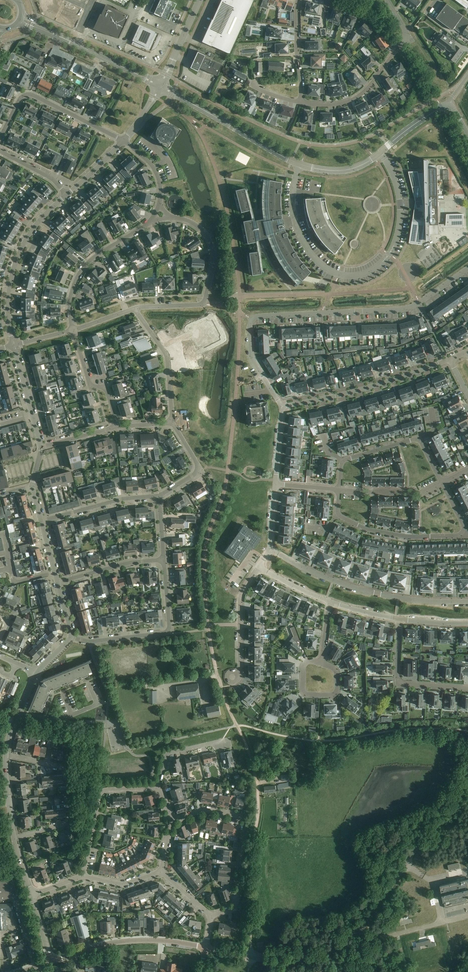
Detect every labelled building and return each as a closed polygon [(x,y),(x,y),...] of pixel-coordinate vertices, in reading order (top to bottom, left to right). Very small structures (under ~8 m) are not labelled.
[(154,14),(166,20),(166,19),(174,3),(168,0),(160,0),(154,14)] [(212,20),(202,42),(211,46),(212,46),(230,54),(254,0),(221,0),(212,20)] [(411,8),(415,11),(421,3),(417,0),(407,0),(404,3),(409,6),(409,5),(412,8),(411,8)] [(467,9),(467,8),(467,0),(455,0),(467,9)] [(287,2),(284,9),(290,12),(291,10),(293,4),(287,2)] [(307,3),(305,11),(306,11),(306,13),(314,15),(312,26),(318,27),(320,16),(317,15),(317,14),(317,13),(319,6),(314,5),(315,4),(311,3),(311,4),(307,3)] [(436,18),(453,30),(454,29),(461,34),(462,33),(462,34),(467,38),(467,20),(447,4),(436,18)] [(109,36),(110,33),(110,34),(110,35),(118,39),(129,15),(106,5),(101,15),(102,15),(101,17),(100,17),(95,28),(105,32),(105,31),(107,32),(106,34),(106,35),(106,34),(109,35),(108,36),(109,36)] [(326,20),(333,23),(333,20),(337,22),(341,12),(333,10),(331,14),(327,13),(326,18),(326,20)] [(348,18),(345,16),(341,25),(345,26),(344,27),(346,27),(345,28),(349,30),(349,29),(351,29),(353,26),(355,22),(354,22),(356,18),(355,18),(356,17),(352,16),(352,17),(351,17),(349,16),(348,18)] [(359,29),(367,37),(373,31),(370,28),(368,26),(365,23),(359,29)] [(131,44),(142,49),(141,49),(141,48),(146,50),(149,51),(151,51),(154,50),(156,48),(158,46),(162,36),(159,35),(159,34),(158,34),(140,26),(132,44),(131,44)] [(270,32),(269,37),(281,38),(282,33),(280,33),(281,30),(277,29),(277,28),(274,28),(274,29),(268,28),(268,32),(270,32)] [(353,42),(358,35),(354,32),(349,39),(353,42)] [(444,35),(436,45),(444,51),(446,48),(451,52),(448,57),(449,57),(448,58),(451,60),(451,59),(456,63),(464,51),(456,46),(454,45),(455,43),(444,35)] [(375,41),(382,50),(389,46),(382,36),(375,41)] [(307,50),(307,51),(311,51),(311,50),(318,50),(318,45),(320,45),(320,39),(313,39),(313,42),(306,42),(306,43),(305,43),(305,46),(306,46),(306,50),(307,50)] [(276,42),(267,43),(267,47),(272,47),(275,47),(276,54),(288,53),(288,52),(289,52),(289,48),(288,44),(287,45),(287,44),(276,45),(276,42)] [(31,46),(27,54),(38,59),(36,62),(41,65),(43,59),(39,57),(42,52),(38,50),(38,49),(35,48),(31,46)] [(205,54),(198,51),(191,67),(193,68),(198,71),(199,68),(205,71),(211,73),(211,74),(217,76),(222,65),(216,63),(216,62),(210,60),(204,57),(205,54)] [(363,68),(366,70),(367,70),(375,63),(373,60),(375,58),(371,53),(367,57),(368,59),(362,64),(364,67),(363,68)] [(311,58),(311,59),(310,59),(310,62),(311,62),(311,67),(321,67),(321,60),(322,60),(325,60),(325,57),(325,55),(314,55),(314,58),(311,58)] [(51,57),(47,64),(56,68),(58,64),(68,69),(71,62),(68,60),(65,58),(65,59),(61,57),(59,61),(51,57)] [(269,70),(278,71),(283,71),(284,64),(279,63),(269,62),(269,70)] [(236,80),(243,84),(247,77),(243,75),(243,74),(240,72),(240,73),(237,71),(239,67),(232,63),(230,67),(234,69),(233,72),(235,73),(232,78),(233,78),(232,81),(235,83),(236,80)] [(395,67),(392,69),(398,79),(407,73),(400,63),(397,65),(394,66),(395,67)] [(77,73),(89,79),(93,71),(81,65),(77,73)] [(17,77),(15,82),(24,86),(30,74),(21,69),(19,73),(17,72),(15,76),(17,77)] [(353,84),(355,87),(361,82),(358,79),(361,76),(355,69),(352,72),(353,73),(348,78),(351,81),(349,83),(351,85),(353,84)] [(102,94),(106,92),(106,91),(106,90),(111,92),(116,82),(112,80),(111,81),(110,80),(102,76),(98,84),(94,82),(95,81),(95,80),(91,88),(96,90),(101,92),(102,94)] [(384,80),(382,81),(388,90),(392,87),(394,89),(398,86),(393,78),(390,80),(388,77),(386,78),(383,80),(384,80)] [(41,80),(37,87),(48,93),(52,85),(41,80)] [(308,95),(318,96),(319,92),(324,93),(324,95),(324,84),(324,86),(317,85),(317,88),(309,87),(308,95)] [(348,90),(345,84),(340,85),(340,87),(329,89),(330,97),(342,94),(341,92),(348,90)] [(4,87),(0,93),(3,95),(3,96),(4,96),(3,97),(6,99),(7,97),(10,99),(15,88),(8,85),(6,89),(4,87)] [(53,95),(61,99),(62,96),(64,96),(64,97),(66,98),(66,96),(70,98),(74,90),(70,89),(69,90),(62,87),(60,91),(57,89),(53,95)] [(248,92),(243,101),(251,105),(250,108),(247,113),(251,114),(253,110),(258,102),(254,100),(256,97),(253,96),(253,95),(252,94),(253,93),(250,92),(249,92),(248,92)] [(375,106),(376,107),(376,106),(382,103),(383,106),(389,102),(385,95),(382,96),(381,94),(380,94),(381,94),(372,99),(371,99),(372,100),(375,106)] [(86,105),(88,101),(83,98),(81,101),(74,97),(70,104),(80,109),(83,104),(86,105)] [(270,112),(274,114),(277,109),(277,108),(273,106),(274,103),(263,99),(260,106),(264,108),(263,109),(266,111),(267,109),(271,110),(270,112)] [(355,107),(359,114),(365,111),(367,113),(373,110),(371,105),(368,106),(366,102),(362,104),(361,104),(360,105),(360,104),(359,105),(355,107)] [(26,104),(23,111),(32,116),(30,118),(36,121),(39,115),(36,113),(38,110),(33,107),(33,106),(28,104),(27,105),(26,104)] [(93,112),(92,114),(94,115),(93,116),(97,118),(97,117),(99,118),(103,109),(96,105),(96,106),(92,104),(89,110),(93,112)] [(277,109),(274,114),(273,116),(277,117),(278,117),(279,114),(280,114),(291,117),(293,109),(293,108),(293,109),(289,107),(286,107),(282,106),(281,106),(280,110),(277,109)] [(339,113),(338,113),(338,114),(340,121),(340,122),(341,122),(348,120),(349,123),(357,121),(354,114),(351,115),(350,111),(350,110),(349,110),(339,113)] [(303,123),(310,124),(311,121),(312,121),(312,119),(311,119),(312,113),(310,113),(310,112),(305,111),(304,118),(301,117),(301,118),(300,122),(303,123)] [(44,112),(40,120),(47,123),(46,126),(52,130),(56,122),(55,122),(55,123),(52,122),(55,117),(52,115),(49,114),(44,112)] [(328,122),(328,125),(336,125),(335,117),(332,117),(332,114),(332,113),(331,113),(324,113),(322,113),(321,113),(321,114),(321,121),(321,122),(322,122),(322,123),(325,123),(325,122),(328,122)] [(273,116),(269,123),(272,124),(275,126),(277,117),(273,116)] [(153,133),(150,137),(157,141),(162,144),(169,149),(181,130),(162,118),(153,133)] [(69,130),(71,125),(61,120),(57,127),(61,129),(60,132),(66,134),(66,135),(70,137),(73,132),(69,130)] [(87,142),(90,135),(81,130),(79,135),(76,133),(73,138),(79,142),(81,139),(87,142)] [(11,134),(7,142),(10,144),(9,145),(14,147),(14,146),(17,148),(19,144),(23,146),(26,139),(22,137),(21,139),(18,138),(19,136),(15,134),(14,136),(11,134)] [(35,156),(39,149),(39,148),(28,143),(24,150),(24,151),(35,156)] [(46,151),(44,155),(43,157),(48,160),(47,162),(50,164),(54,166),(54,164),(56,161),(59,163),(62,156),(59,155),(58,157),(55,156),(56,153),(52,151),(51,153),(46,151)] [(70,155),(66,153),(61,161),(66,164),(62,170),(70,174),(76,163),(68,159),(70,155)] [(121,163),(121,164),(124,168),(120,172),(128,181),(132,177),(127,171),(128,171),(132,167),(133,168),(134,168),(136,167),(136,165),(135,164),(136,164),(130,156),(129,156),(127,159),(126,158),(123,161),(124,161),(121,164),(121,163)] [(418,172),(409,172),(415,202),(409,243),(422,245),(423,241),(427,240),(430,240),(430,234),(439,234),(439,227),(464,229),(464,227),(464,214),(447,214),(446,224),(439,224),(438,208),(438,207),(439,207),(439,202),(438,202),(437,168),(436,168),(436,165),(428,166),(428,161),(425,161),(425,166),(425,173),(418,173),(418,172)] [(0,167),(0,176),(5,179),(9,171),(0,167)] [(113,171),(108,175),(115,183),(118,180),(120,183),(125,179),(119,172),(116,175),(113,171)] [(139,171),(133,176),(136,183),(141,181),(143,186),(147,185),(149,184),(150,183),(148,179),(149,179),(148,176),(147,177),(145,173),(141,175),(139,171)] [(115,183),(108,175),(108,176),(107,175),(105,177),(106,177),(103,180),(107,183),(104,186),(110,192),(115,188),(112,185),(115,183)] [(241,224),(242,230),(242,233),(243,236),(244,237),(245,241),(244,238),(246,238),(247,244),(248,244),(248,243),(256,242),(256,241),(261,239),(262,239),(262,240),(263,241),(264,241),(265,241),(266,241),(266,240),(267,240),(267,239),(267,238),(266,238),(267,237),(266,235),(268,235),(270,240),(271,242),(274,250),(278,257),(282,265),(287,271),(293,278),(296,282),(297,281),(300,283),(302,281),(301,280),(302,281),(311,271),(306,266),(301,261),(297,255),(293,249),(290,243),(287,236),(284,229),(283,227),(284,227),(283,224),(282,224),(282,221),(281,218),(282,218),(281,211),(280,204),(280,197),(281,190),(282,182),(266,180),(266,183),(265,183),(265,182),(264,182),(264,186),(264,188),(263,195),(263,196),(263,204),(264,213),(265,221),(263,221),(263,219),(259,219),(257,220),(252,221),(252,220),(243,221),(244,227),(242,227),(241,224)] [(38,184),(34,188),(41,194),(43,192),(47,196),(49,194),(50,195),(52,192),(51,192),(52,191),(44,184),(42,187),(38,184)] [(92,189),(92,190),(98,197),(101,195),(104,198),(108,194),(102,187),(100,189),(96,186),(94,188),(94,187),(92,189)] [(33,195),(31,197),(38,204),(42,200),(39,197),(41,194),(34,188),(30,193),(33,195)] [(234,194),(234,198),(235,200),(236,203),(236,205),(238,210),(237,207),(239,207),(240,209),(241,212),(242,212),(250,210),(245,191),(244,188),(236,190),(235,190),(236,194),(237,196),(234,197),(234,194)] [(98,197),(92,190),(87,194),(90,198),(88,200),(94,207),(98,203),(95,200),(98,197)] [(140,200),(139,203),(140,203),(140,204),(144,205),(144,204),(149,205),(151,195),(142,193),(141,194),(138,193),(137,199),(140,200)] [(24,196),(22,197),(34,208),(38,204),(31,197),(29,199),(24,196)] [(23,206),(31,213),(34,208),(22,197),(21,199),(25,203),(23,206)] [(330,251),(334,254),(346,238),(344,236),(342,235),(340,233),(338,230),(336,228),(334,225),(333,223),(331,220),(330,217),(328,215),(327,212),(327,209),(326,206),(325,203),(325,201),(325,198),(322,198),(307,199),(303,199),(303,204),(305,204),(305,208),(306,211),(306,215),(307,218),(308,223),(310,228),(312,227),(314,230),(316,235),(318,237),(320,239),(321,242),(324,244),(328,248),(330,251)] [(76,204),(75,204),(82,212),(85,209),(87,212),(92,208),(86,202),(83,204),(80,200),(78,202),(77,202),(75,203),(76,204)] [(82,212),(75,204),(70,209),(74,212),(71,215),(77,221),(82,217),(79,214),(82,212)] [(130,217),(134,222),(135,221),(137,220),(138,220),(137,219),(140,217),(136,212),(141,209),(134,205),(132,207),(133,209),(127,213),(129,215),(128,215),(130,217)] [(18,206),(13,212),(20,217),(23,214),(27,217),(31,213),(23,206),(21,208),(18,206)] [(12,220),(11,223),(19,228),(22,223),(18,221),(20,217),(13,212),(9,218),(12,220)] [(113,221),(109,223),(110,225),(109,225),(111,228),(112,228),(115,233),(120,230),(122,229),(122,228),(120,225),(123,223),(120,217),(119,217),(117,214),(114,216),(112,217),(112,219),(113,221)] [(63,215),(58,219),(65,226),(68,224),(71,227),(75,223),(69,216),(66,218),(63,215)] [(65,226),(58,219),(55,221),(56,222),(54,224),(57,227),(54,231),(60,236),(65,232),(62,229),(65,226)] [(4,222),(2,224),(16,233),(19,228),(11,223),(9,225),(4,222)] [(99,241),(100,242),(104,240),(103,239),(107,237),(104,233),(107,231),(101,222),(98,224),(97,228),(98,229),(97,229),(95,231),(94,231),(96,235),(99,239),(98,239),(99,241)] [(4,233),(5,233),(13,238),(16,233),(2,224),(1,226),(6,230),(4,233)] [(167,236),(168,241),(175,239),(174,235),(178,234),(177,228),(172,229),(172,227),(165,229),(166,233),(165,233),(166,237),(167,236)] [(84,253),(87,251),(88,251),(90,249),(93,246),(90,242),(93,240),(87,231),(81,235),(85,240),(78,245),(84,253)] [(46,233),(42,238),(50,244),(53,241),(56,243),(60,238),(53,232),(50,236),(46,233)] [(5,233),(3,235),(0,234),(0,241),(4,243),(6,240),(10,243),(13,238),(5,233)] [(143,237),(149,248),(156,243),(155,242),(160,239),(157,233),(154,235),(154,236),(152,237),(150,233),(143,237)] [(189,246),(192,250),(193,250),(194,250),(196,248),(196,247),(201,244),(196,237),(193,240),(192,239),(191,240),(190,238),(191,237),(183,243),(186,248),(189,246)] [(429,249),(438,263),(455,251),(446,237),(429,249)] [(462,247),(467,243),(467,239),(467,237),(458,242),(462,247)] [(42,246),(40,251),(48,255),(51,249),(48,247),(50,244),(42,238),(41,238),(39,241),(40,241),(38,244),(42,246)] [(127,253),(130,259),(132,262),(146,254),(142,248),(143,247),(142,245),(141,245),(138,240),(131,245),(133,249),(127,253)] [(64,259),(73,266),(75,264),(75,265),(77,262),(78,260),(72,255),(75,252),(69,247),(66,251),(69,253),(64,259)] [(33,253),(30,259),(40,263),(41,259),(45,261),(48,255),(40,251),(38,255),(33,253)] [(192,267),(204,268),(204,260),(200,259),(199,257),(200,257),(198,251),(190,254),(192,258),(193,259),(192,259),(192,267)] [(247,256),(247,259),(247,260),(247,261),(248,263),(248,264),(248,265),(248,267),(249,273),(249,272),(249,270),(251,270),(252,272),(252,276),(252,275),(261,274),(261,271),(258,252),(249,253),(249,256),(250,258),(247,259),(247,256)] [(109,263),(115,272),(120,269),(119,266),(123,264),(117,253),(110,257),(112,261),(112,262),(112,263),(110,264),(109,263)] [(33,267),(31,271),(39,274),(42,268),(38,266),(40,263),(30,259),(30,260),(29,262),(28,265),(33,267)] [(55,280),(64,284),(69,274),(63,271),(65,268),(58,265),(56,269),(60,270),(55,280)] [(94,281),(97,284),(103,278),(102,277),(107,273),(103,268),(99,272),(97,272),(95,269),(89,275),(92,278),(91,279),(93,281),(94,281)] [(23,281),(33,283),(34,280),(38,281),(39,274),(31,271),(30,276),(25,275),(24,278),(24,277),(23,281)] [(189,290),(189,291),(198,290),(198,281),(196,281),(196,274),(189,275),(189,281),(183,281),(183,284),(182,284),(182,288),(183,288),(183,290),(189,290)] [(126,276),(120,278),(122,284),(128,282),(126,276)] [(157,286),(157,279),(153,279),(153,283),(142,284),(143,292),(154,292),(154,286),(157,286)] [(164,290),(171,289),(174,289),(174,279),(163,279),(163,281),(162,281),(161,279),(158,279),(158,286),(162,286),(162,284),(163,284),(164,290)] [(27,289),(26,293),(35,294),(36,288),(32,287),(33,283),(23,281),(22,287),(27,289)] [(121,287),(124,296),(136,292),(133,282),(121,287)] [(81,290),(88,293),(91,288),(84,284),(81,290)] [(101,296),(103,303),(111,301),(111,300),(118,298),(113,284),(105,287),(108,294),(101,296)] [(49,298),(61,300),(62,292),(54,291),(54,287),(47,286),(46,291),(50,292),(49,298)] [(466,298),(461,291),(457,294),(462,301),(466,298)] [(21,298),(21,305),(31,305),(31,301),(35,301),(35,294),(26,293),(26,298),(21,298)] [(462,301),(457,294),(452,297),(457,305),(462,301)] [(457,305),(452,297),(447,300),(452,308),(457,305)] [(78,303),(81,311),(94,306),(92,298),(78,303)] [(452,308),(447,300),(443,304),(448,311),(452,308)] [(55,304),(46,304),(46,309),(50,309),(51,316),(52,316),(52,318),(56,317),(56,316),(61,315),(60,308),(55,309),(55,304)] [(443,304),(438,307),(443,314),(448,311),(443,304)] [(26,311),(26,316),(35,315),(35,309),(31,309),(31,305),(21,305),(20,305),(20,308),(21,308),(21,311),(26,311)] [(433,310),(439,318),(443,314),(438,307),(434,310),(433,310)] [(439,318),(433,310),(428,313),(434,322),(439,318)] [(35,315),(26,316),(26,319),(21,320),(22,323),(21,323),(21,326),(22,326),(22,327),(32,326),(31,321),(35,321),(35,315)] [(422,318),(417,319),(419,329),(426,327),(427,328),(430,326),(428,323),(424,324),(422,318)] [(419,329),(417,319),(416,320),(417,320),(411,322),(414,331),(414,330),(419,329)] [(197,339),(195,340),(199,346),(202,345),(204,347),(217,340),(216,338),(219,336),(211,321),(208,322),(206,320),(193,327),(194,330),(191,331),(195,338),(196,337),(197,339)] [(136,330),(133,322),(124,326),(127,333),(122,335),(123,339),(130,336),(129,333),(136,330)] [(414,331),(411,322),(406,323),(409,333),(414,331)] [(466,322),(463,323),(464,324),(459,327),(465,339),(467,337),(467,332),(466,329),(467,328),(467,325),(466,322)] [(409,333),(406,323),(400,325),(402,333),(408,332),(408,333),(409,333)] [(448,334),(443,337),(445,340),(444,340),(446,343),(449,347),(450,348),(452,346),(452,345),(454,344),(451,338),(453,336),(450,330),(447,325),(443,327),(446,332),(447,332),(448,334)] [(356,326),(350,326),(351,337),(356,336),(356,339),(360,339),(360,333),(356,333),(356,326)] [(369,336),(368,326),(362,326),(363,332),(360,333),(360,339),(363,339),(363,336),(369,336)] [(320,327),(314,327),(314,339),(320,339),(320,342),(323,341),(322,332),(320,332),(320,327)] [(325,338),(334,338),(333,327),(327,327),(327,332),(324,332),(325,338)] [(453,329),(450,330),(453,336),(456,335),(460,341),(462,340),(462,341),(465,339),(459,327),(458,327),(460,329),(455,332),(453,329)] [(98,348),(100,347),(106,345),(105,342),(100,343),(98,339),(99,338),(98,335),(97,335),(91,337),(90,336),(87,338),(87,339),(86,339),(88,343),(88,342),(90,347),(96,345),(97,348),(98,348)] [(130,342),(128,341),(120,343),(122,348),(134,344),(141,351),(151,347),(146,340),(145,341),(143,335),(133,339),(130,342)] [(428,342),(424,343),(425,344),(427,350),(430,349),(432,355),(438,352),(437,349),(438,349),(437,345),(436,346),(434,342),(429,344),(428,342)] [(61,360),(68,358),(67,354),(72,353),(69,343),(60,346),(62,352),(58,353),(60,360),(61,360)] [(423,347),(417,349),(421,359),(424,358),(424,357),(426,356),(424,351),(427,350),(425,344),(422,345),(423,347)] [(411,349),(408,350),(410,357),(413,356),(415,360),(417,360),(418,360),(421,359),(417,349),(412,351),(411,349)] [(406,354),(400,355),(403,366),(407,364),(409,363),(407,358),(410,357),(408,350),(405,351),(406,354)] [(94,361),(102,359),(106,358),(105,354),(101,355),(100,353),(101,353),(100,352),(93,354),(92,354),(94,361)] [(38,361),(39,364),(46,363),(45,359),(41,360),(40,353),(36,354),(35,353),(34,353),(33,354),(33,355),(29,356),(31,363),(38,361)] [(146,361),(148,370),(160,366),(157,357),(150,359),(147,353),(140,356),(143,362),(146,361)] [(271,355),(264,360),(267,365),(274,360),(271,355)] [(394,355),(391,356),(393,362),(396,362),(397,367),(400,366),(400,367),(403,366),(400,355),(395,357),(394,355)] [(391,356),(382,359),(386,370),(392,368),(390,363),(393,362),(391,356)] [(64,365),(66,368),(77,365),(76,364),(76,363),(75,363),(74,360),(72,360),(71,360),(70,357),(68,358),(61,360),(62,365),(64,365)] [(94,361),(96,368),(104,365),(102,359),(94,361)] [(377,361),(374,362),(376,368),(379,367),(380,372),(386,370),(382,359),(377,361)] [(277,365),(274,360),(267,365),(270,370),(277,365)] [(370,363),(365,364),(368,377),(372,376),(371,375),(374,374),(373,369),(376,368),(374,362),(370,363)] [(365,364),(356,367),(358,373),(361,372),(362,377),(365,377),(368,377),(365,364)] [(64,372),(66,377),(76,374),(75,374),(74,372),(75,371),(77,371),(76,367),(77,366),(77,365),(66,368),(67,371),(64,372)] [(104,365),(96,368),(98,375),(99,375),(100,375),(100,376),(101,375),(102,374),(101,374),(106,372),(104,365)] [(280,370),(277,365),(270,370),(273,375),(272,375),(281,370),(280,370)] [(353,370),(348,371),(351,381),(354,380),(356,379),(355,374),(358,373),(356,367),(353,368),(353,370)] [(34,372),(35,377),(47,374),(45,369),(42,370),(34,372)] [(351,381),(348,371),(348,369),(338,372),(340,378),(343,377),(345,382),(347,382),(351,381)] [(284,375),(281,370),(272,375),(275,380),(282,376),(284,379),(289,375),(287,372),(284,375)] [(327,372),(328,378),(330,385),(331,386),(334,385),(333,384),(336,384),(334,377),(337,376),(336,370),(332,370),(333,373),(327,374),(327,372)] [(324,376),(319,377),(321,388),(325,387),(324,387),(327,386),(325,379),(328,378),(327,372),(323,373),(324,376)] [(47,374),(35,377),(36,382),(47,379),(48,379),(47,374)] [(70,382),(71,385),(82,382),(82,381),(82,380),(80,380),(79,377),(77,377),(76,377),(75,375),(76,375),(76,374),(66,377),(68,382),(70,382)] [(146,376),(147,376),(148,376),(148,379),(148,380),(148,382),(147,382),(149,382),(150,391),(148,391),(148,392),(156,390),(156,392),(161,391),(160,387),(162,387),(162,386),(160,386),(158,374),(152,375),(152,374),(151,374),(152,375),(146,376)] [(438,375),(443,386),(448,384),(444,374),(442,375),(442,374),(438,375)] [(312,375),(309,376),(310,382),(313,381),(315,389),(318,388),(318,389),(321,388),(319,377),(313,379),(312,375)] [(443,386),(438,375),(435,377),(435,378),(433,379),(436,386),(433,387),(435,393),(438,391),(437,389),(443,386)] [(310,382),(309,376),(306,377),(307,380),(301,382),(304,393),(307,392),(307,391),(309,390),(307,383),(310,382)] [(9,378),(0,380),(0,386),(10,383),(9,378)] [(46,385),(46,387),(57,385),(56,382),(48,384),(47,379),(36,382),(38,387),(46,385)] [(123,379),(121,379),(116,381),(117,384),(112,385),(114,391),(123,388),(121,383),(124,382),(123,379)] [(292,394),(290,386),(293,386),(291,379),(288,380),(289,384),(283,385),(284,387),(283,388),(284,391),(284,390),(285,395),(286,395),(286,396),(289,395),(289,394),(292,394)] [(291,379),(293,386),(296,386),(298,393),(300,392),(300,393),(304,393),(301,382),(295,383),(295,379),(291,380),(291,379)] [(422,381),(421,381),(426,395),(432,393),(432,394),(435,393),(433,387),(430,388),(428,381),(425,381),(425,380),(422,381)] [(426,395),(421,381),(421,382),(418,383),(418,384),(416,385),(419,392),(416,393),(418,399),(421,398),(421,397),(426,395)] [(70,389),(71,394),(81,391),(80,391),(80,389),(80,388),(82,388),(81,384),(82,383),(82,382),(71,385),(72,388),(70,389)] [(58,388),(57,385),(46,387),(47,390),(39,392),(40,397),(49,395),(51,394),(50,390),(58,388)] [(0,389),(0,392),(1,394),(4,394),(12,391),(11,386),(2,388),(0,389)] [(405,387),(409,401),(415,399),(415,400),(418,399),(416,393),(413,394),(411,387),(409,387),(408,386),(405,387)] [(409,401),(405,387),(404,387),(405,387),(401,389),(402,390),(399,391),(402,398),(399,399),(401,405),(404,404),(404,402),(409,401)] [(124,391),(123,388),(114,391),(115,397),(121,395),(122,398),(128,396),(127,393),(129,392),(128,390),(124,391)] [(2,399),(2,400),(14,396),(12,391),(4,394),(1,394),(2,399)] [(82,397),(83,401),(94,397),(94,396),(92,396),(91,392),(82,395),(82,394),(81,394),(81,392),(81,391),(71,394),(71,395),(74,394),(76,399),(82,397)] [(388,393),(392,406),(398,404),(398,406),(401,405),(399,399),(396,400),(394,392),(392,393),(391,392),(388,393)] [(392,406),(388,393),(384,394),(385,395),(382,396),(385,403),(382,404),(384,410),(387,409),(386,408),(392,406)] [(452,399),(450,397),(445,400),(446,403),(447,402),(450,407),(461,401),(459,396),(452,399)] [(82,405),(84,410),(94,407),(93,407),(92,404),(93,404),(95,403),(94,400),(95,399),(95,398),(94,397),(83,401),(84,404),(82,405)] [(160,406),(160,404),(160,397),(152,398),(153,404),(151,405),(152,413),(162,412),(162,405),(160,406)] [(371,398),(374,411),(380,410),(380,411),(384,410),(382,404),(379,405),(377,398),(375,398),(374,397),(371,398)] [(374,411),(371,398),(370,398),(371,398),(367,399),(367,400),(365,401),(367,408),(364,409),(366,415),(369,414),(369,413),(374,411)] [(118,405),(120,411),(129,408),(128,403),(130,402),(129,399),(123,401),(124,404),(118,405)] [(15,402),(5,404),(5,405),(4,406),(5,410),(1,411),(1,414),(7,412),(7,409),(8,409),(17,407),(17,406),(16,401),(15,401),(15,402)] [(461,401),(450,407),(451,406),(454,412),(448,415),(450,418),(459,413),(457,410),(463,407),(460,401),(461,401)] [(269,423),(269,419),(268,412),(267,402),(263,402),(256,402),(256,403),(246,404),(246,408),(245,408),(246,415),(247,415),(248,425),(252,425),(252,426),(259,425),(259,424),(269,423)] [(357,414),(353,402),(353,403),(350,404),(350,405),(348,405),(350,413),(347,414),(349,420),(352,419),(351,416),(356,414),(357,414)] [(354,402),(353,402),(357,414),(356,414),(357,416),(363,415),(363,416),(366,415),(364,409),(362,410),(360,402),(357,403),(357,402),(354,403),(354,402)] [(54,404),(51,404),(51,405),(43,407),(44,412),(53,410),(53,409),(54,409),(54,412),(62,410),(63,409),(63,406),(56,408),(54,404)] [(88,415),(89,418),(100,414),(99,414),(99,413),(98,413),(97,409),(95,410),(94,410),(93,407),(94,407),(84,410),(85,415),(88,415)] [(336,419),(333,407),(333,408),(330,408),(330,410),(328,410),(329,417),(326,418),(328,424),(331,424),(331,422),(336,421),(336,419)] [(333,407),(336,419),(342,418),(342,421),(345,420),(344,414),(341,415),(339,407),(337,408),(337,407),(333,407)] [(129,408),(120,411),(122,417),(127,415),(128,418),(135,417),(133,413),(131,413),(129,408)] [(62,410),(54,412),(55,414),(45,417),(47,422),(55,420),(58,419),(56,415),(63,413),(62,410)] [(316,411),(318,423),(324,422),(325,425),(328,424),(326,418),(323,419),(322,411),(320,412),(319,410),(316,411)] [(318,423),(316,411),(312,412),(312,413),(310,414),(312,421),(309,422),(310,428),(313,427),(313,426),(319,425),(318,423)] [(459,413),(450,418),(453,416),(455,419),(456,418),(458,423),(467,418),(467,414),(467,412),(460,416),(459,413)] [(100,414),(89,418),(86,418),(89,427),(99,424),(98,421),(100,420),(99,417),(100,416),(100,415),(100,414)] [(297,425),(297,428),(300,428),(300,429),(303,429),(303,425),(301,425),(301,418),(298,418),(298,416),(293,416),(293,418),(290,417),(289,424),(297,425)] [(458,423),(459,423),(462,428),(460,430),(461,433),(467,430),(467,429),(466,427),(467,426),(467,418),(458,423)] [(396,419),(392,420),(396,435),(404,433),(402,425),(397,426),(396,419)] [(396,435),(392,420),(388,421),(390,428),(385,429),(387,437),(396,435)] [(421,420),(415,422),(417,431),(424,429),(421,420)] [(417,431),(415,422),(408,423),(411,432),(417,431)] [(411,432),(408,423),(402,425),(404,433),(404,434),(411,432)] [(379,424),(375,425),(379,439),(387,437),(385,429),(381,431),(379,424)] [(379,439),(375,425),(371,426),(373,433),(369,434),(371,441),(379,439)] [(296,435),(296,438),(299,438),(299,439),(302,439),(302,435),(300,435),(300,429),(300,428),(297,428),(289,427),(288,434),(296,435)] [(363,444),(371,441),(369,434),(365,435),(363,428),(359,429),(363,444)] [(60,429),(58,429),(50,432),(51,437),(62,434),(60,429)] [(150,433),(147,433),(147,448),(153,447),(155,457),(160,456),(158,446),(154,447),(153,434),(150,434),(150,433)] [(167,440),(166,437),(158,433),(157,433),(159,441),(163,443),(168,452),(176,447),(171,438),(167,440)] [(127,448),(127,434),(120,435),(121,446),(118,447),(119,453),(122,452),(121,449),(127,448)] [(133,434),(127,434),(127,448),(134,448),(134,453),(138,453),(137,448),(137,446),(134,446),(133,434)] [(438,434),(428,439),(431,444),(441,439),(438,434)] [(109,437),(101,439),(105,453),(111,451),(112,455),(117,454),(115,441),(110,442),(109,437)] [(295,445),(295,448),(298,449),(301,449),(301,445),(299,445),(299,439),(299,438),(296,438),(288,437),(287,444),(295,445)] [(105,453),(101,439),(94,441),(95,446),(93,447),(96,459),(100,458),(99,454),(105,453)] [(347,451),(345,443),(344,439),(337,441),(341,453),(347,451)] [(357,439),(351,441),(354,449),(360,447),(357,439)] [(443,444),(441,439),(431,444),(433,449),(443,444)] [(354,449),(351,441),(345,443),(347,451),(354,449)] [(25,454),(22,444),(21,442),(16,443),(19,455),(25,454)] [(32,446),(31,442),(27,443),(22,444),(25,454),(30,452),(29,450),(30,449),(30,447),(32,446)] [(19,455),(16,443),(11,444),(14,457),(19,455)] [(14,457),(11,444),(6,446),(9,458),(14,457)] [(66,447),(68,452),(77,450),(76,444),(66,447)] [(446,449),(443,444),(433,449),(436,454),(446,449)] [(0,447),(1,450),(4,460),(9,458),(6,448),(6,446),(5,445),(0,447)] [(294,455),(294,458),(298,459),(300,459),(301,455),(298,455),(298,449),(295,448),(287,447),(287,454),(294,455)] [(448,454),(446,449),(436,454),(438,459),(448,454)] [(66,453),(68,458),(79,455),(77,450),(68,452),(66,453)] [(396,461),(394,455),(393,453),(386,455),(387,457),(387,459),(388,461),(389,463),(395,461),(396,461)] [(395,461),(396,464),(403,462),(400,453),(394,455),(396,461),(395,461)] [(450,459),(448,454),(438,459),(441,464),(450,459)] [(70,464),(71,464),(80,461),(79,455),(68,458),(70,464)] [(164,465),(167,463),(168,464),(172,461),(178,470),(185,466),(184,463),(184,462),(180,456),(176,459),(174,455),(169,458),(168,456),(161,460),(164,465)] [(378,457),(375,458),(377,467),(384,465),(382,456),(378,457)] [(294,465),(293,468),(297,469),(299,469),(300,465),(297,465),(298,459),(294,458),(286,458),(286,464),(294,465)] [(377,467),(375,458),(371,459),(368,460),(369,462),(371,469),(377,467)] [(453,464),(450,459),(441,464),(443,469),(446,467),(447,468),(450,467),(449,465),(453,464)] [(80,461),(71,464),(72,469),(82,467),(80,461)] [(372,473),(371,469),(369,462),(362,464),(365,474),(372,473)] [(406,471),(403,462),(396,464),(399,473),(402,472),(405,472),(406,471)] [(296,475),(297,469),(293,468),(285,468),(285,474),(293,475),(292,478),(298,479),(299,475),(296,475)] [(164,473),(159,475),(161,479),(164,484),(169,481),(167,477),(170,475),(166,469),(163,471),(164,473)] [(70,471),(65,473),(67,482),(73,481),(70,471)] [(67,482),(65,473),(59,474),(63,487),(68,485),(67,482)] [(155,477),(150,479),(152,488),(158,487),(156,480),(159,480),(161,479),(159,475),(158,473),(154,475),(155,477)] [(63,487),(59,474),(54,475),(57,485),(58,488),(63,487)] [(143,476),(140,477),(141,483),(145,483),(146,490),(152,488),(150,479),(146,479),(146,476),(143,476)] [(42,487),(43,491),(46,491),(46,488),(52,487),(49,477),(44,478),(44,481),(43,481),(44,484),(45,484),(46,486),(42,487)] [(111,483),(108,484),(111,493),(117,491),(116,488),(117,487),(116,486),(120,485),(119,477),(110,479),(111,483)] [(137,480),(132,481),(132,491),(138,490),(138,484),(141,483),(140,477),(137,477),(137,480)] [(132,491),(132,481),(126,481),(126,478),(122,478),(123,485),(126,485),(127,491),(132,491)] [(103,481),(97,483),(100,490),(102,490),(103,491),(104,491),(105,494),(111,493),(108,484),(105,485),(104,482),(103,481)] [(88,486),(89,489),(91,498),(97,496),(96,493),(97,492),(97,491),(100,490),(97,483),(88,486)] [(191,489),(195,496),(205,490),(201,483),(198,484),(198,485),(195,486),(191,489)] [(455,491),(457,496),(467,491),(464,486),(461,487),(460,486),(457,488),(457,489),(455,491)] [(91,498),(89,489),(83,491),(82,487),(78,488),(80,496),(83,495),(83,496),(84,497),(85,500),(91,498)] [(467,491),(457,496),(460,500),(467,496),(467,493),(467,491)] [(282,502),(290,503),(293,503),(294,497),(297,497),(297,494),(291,493),(291,496),(283,495),(282,502)] [(172,501),(176,508),(181,505),(183,508),(190,503),(185,494),(181,496),(180,495),(177,497),(177,498),(172,501)] [(460,500),(462,505),(467,502),(467,496),(460,500)] [(28,505),(26,500),(19,502),(19,505),(16,506),(17,508),(28,505)] [(293,503),(290,503),(290,506),(282,505),(281,512),(289,513),(293,513),(293,507),(296,507),(296,503),(293,503)] [(145,506),(141,507),(142,517),(148,517),(148,521),(152,520),(151,514),(148,514),(148,507),(145,508),(145,506)] [(142,521),(142,517),(141,507),(138,507),(138,508),(135,508),(136,515),(133,515),(133,522),(142,521)] [(122,509),(124,519),(125,523),(130,522),(133,522),(133,515),(129,516),(128,509),(125,509),(125,508),(122,509)] [(117,518),(114,519),(116,525),(119,525),(118,521),(124,519),(122,509),(118,510),(118,511),(116,512),(117,518)] [(370,520),(377,522),(378,515),(378,516),(379,511),(372,510),(370,520)] [(107,513),(103,514),(106,524),(112,522),(113,526),(116,525),(114,519),(111,520),(109,513),(107,514),(107,513)] [(281,516),(280,522),(288,523),(292,523),(294,523),(295,517),(295,513),(293,513),(289,513),(289,516),(281,516)] [(99,523),(96,524),(98,530),(101,529),(101,528),(107,527),(106,524),(103,514),(100,515),(100,516),(98,517),(99,523)] [(379,525),(383,526),(385,517),(378,516),(378,515),(377,522),(376,524),(379,525)] [(171,527),(184,528),(184,522),(195,522),(195,517),(191,517),(186,516),(186,520),(171,519),(171,527)] [(391,523),(391,520),(392,518),(385,517),(383,526),(387,527),(387,526),(390,527),(390,525),(391,523)] [(89,518),(85,519),(88,529),(91,528),(92,530),(93,531),(95,530),(95,531),(98,530),(96,524),(93,525),(92,518),(89,519),(89,518)] [(88,529),(85,519),(82,520),(82,521),(80,521),(82,528),(78,529),(80,534),(80,535),(83,534),(82,530),(88,529)] [(402,530),(403,520),(396,519),(395,528),(398,529),(402,530)] [(410,522),(403,520),(402,530),(405,530),(409,531),(409,528),(410,525),(410,522)] [(32,521),(24,523),(24,522),(21,523),(23,529),(33,527),(32,521)] [(59,524),(58,523),(55,524),(56,525),(54,526),(55,529),(53,530),(54,532),(63,530),(66,529),(64,523),(59,524)] [(292,523),(288,523),(288,526),(280,526),(279,532),(287,533),(291,533),(291,527),(294,527),(294,523),(292,523)] [(333,532),(339,535),(343,527),(337,524),(333,532)] [(237,557),(241,560),(249,549),(248,548),(250,546),(252,547),(257,540),(258,541),(261,537),(258,535),(245,526),(242,530),(241,529),(236,536),(238,537),(236,540),(235,538),(227,550),(230,552),(229,554),(236,559),(237,557)] [(35,532),(33,527),(23,529),(24,535),(27,534),(35,532)] [(349,530),(343,527),(339,535),(345,538),(349,530)] [(355,533),(349,530),(345,538),(351,541),(355,533)] [(36,537),(35,532),(27,534),(27,536),(21,537),(22,541),(28,539),(36,537)] [(291,533),(287,533),(287,536),(279,536),(279,542),(281,542),(281,545),(287,545),(287,543),(290,543),(290,537),(293,537),(293,533),(291,533)] [(361,536),(355,533),(351,541),(356,544),(355,546),(357,548),(358,547),(360,542),(358,541),(361,536)] [(172,539),(172,546),(183,545),(182,538),(185,538),(185,534),(179,535),(179,538),(172,539)] [(66,540),(56,542),(57,545),(58,548),(59,547),(63,546),(64,549),(74,546),(80,545),(79,542),(74,543),(70,544),(69,539),(66,540)] [(365,554),(369,555),(372,540),(363,539),(362,546),(367,547),(365,554)] [(124,545),(124,556),(129,555),(129,554),(136,554),(136,549),(140,549),(139,540),(133,540),(134,544),(124,545)] [(311,546),(306,544),(307,542),(303,540),(298,549),(302,551),(300,554),(306,556),(311,546)] [(380,542),(372,540),(369,555),(373,556),(375,549),(379,550),(380,542)] [(389,544),(380,542),(379,550),(383,551),(382,558),(386,558),(389,544)] [(141,543),(142,553),(147,553),(147,552),(154,551),(154,543),(147,544),(146,543),(141,543)] [(312,544),(311,546),(306,556),(311,559),(313,556),(316,558),(320,549),(312,544)] [(397,545),(389,544),(386,558),(390,559),(391,552),(396,553),(397,545)] [(406,547),(397,545),(396,553),(400,554),(399,561),(403,562),(406,547)] [(418,554),(417,545),(410,545),(411,551),(409,551),(409,556),(409,557),(418,557),(417,554),(418,554)] [(30,550),(29,548),(20,550),(21,553),(23,552),(24,553),(29,552),(30,556),(33,555),(40,553),(39,548),(30,550)] [(105,551),(108,560),(112,559),(112,558),(114,558),(120,557),(117,548),(105,551)] [(324,550),(320,549),(316,558),(320,559),(318,562),(324,565),(328,554),(323,552),(324,550)] [(82,553),(83,556),(85,562),(88,562),(89,565),(95,564),(96,565),(100,563),(98,555),(94,556),(93,555),(87,557),(86,552),(82,553)] [(173,553),(174,565),(184,564),(183,552),(173,553)] [(329,552),(328,554),(324,565),(329,567),(330,564),(334,565),(338,556),(329,552)] [(342,557),(338,556),(334,565),(338,567),(337,570),(342,572),(346,561),(341,559),(342,557)] [(64,566),(63,566),(63,568),(75,565),(74,560),(64,563),(64,566)] [(351,563),(346,561),(342,572),(348,574),(349,571),(352,572),(356,562),(352,561),(351,563)] [(365,565),(356,562),(352,572),(356,573),(355,576),(361,578),(364,567),(365,565)] [(45,569),(43,564),(36,566),(32,567),(34,574),(41,572),(41,570),(45,569)] [(77,571),(75,565),(63,568),(64,571),(65,570),(66,573),(69,572),(69,573),(77,571)] [(368,576),(371,577),(374,568),(370,567),(369,569),(364,567),(361,578),(367,579),(368,576)] [(378,569),(374,568),(371,577),(375,578),(374,581),(380,583),(383,572),(377,571),(378,569)] [(146,584),(146,585),(147,585),(147,586),(148,586),(149,586),(150,586),(150,585),(151,585),(151,584),(151,583),(153,583),(153,582),(157,581),(156,572),(152,573),(152,571),(145,572),(146,584)] [(176,577),(176,584),(185,584),(184,571),(174,572),(175,577),(176,577)] [(390,582),(392,572),(388,571),(388,573),(383,572),(380,583),(386,584),(387,581),(390,582)] [(402,573),(392,572),(390,582),(394,582),(394,585),(400,586),(402,573)] [(126,575),(127,580),(129,585),(129,587),(130,587),(131,587),(133,587),(133,586),(133,585),(133,584),(137,583),(136,581),(140,581),(139,574),(134,574),(134,573),(126,575)] [(411,575),(402,573),(400,586),(405,587),(406,584),(410,585),(411,575)] [(428,576),(427,590),(433,590),(433,587),(437,587),(438,577),(438,573),(434,573),(434,577),(428,576)] [(421,589),(427,590),(428,576),(428,579),(423,578),(423,576),(419,576),(417,586),(421,586),(421,589)] [(108,579),(111,590),(119,588),(119,587),(124,585),(122,578),(119,579),(119,580),(117,580),(116,577),(108,579)] [(441,590),(447,591),(447,577),(441,577),(438,577),(437,587),(441,587),(441,590)] [(447,577),(447,591),(453,591),(453,588),(457,587),(457,577),(454,577),(447,577)] [(461,587),(461,591),(467,590),(466,579),(461,579),(461,577),(457,577),(457,587),(461,587)] [(38,589),(39,589),(49,586),(48,581),(42,582),(41,578),(34,580),(35,585),(36,584),(38,589)] [(258,594),(264,597),(267,591),(264,589),(268,583),(260,578),(261,579),(257,585),(258,586),(256,589),(260,591),(258,594)] [(95,584),(98,596),(102,595),(102,594),(105,593),(106,595),(109,594),(107,586),(104,587),(102,582),(95,584)] [(80,588),(78,583),(75,585),(76,585),(74,586),(73,586),(73,587),(73,588),(74,589),(71,590),(72,594),(70,594),(70,596),(81,593),(80,588)] [(38,595),(51,591),(49,586),(39,589),(40,594),(38,595)] [(273,600),(279,589),(273,586),(270,593),(267,591),(264,597),(269,600),(271,597),(274,599),(273,600)] [(279,589),(273,600),(274,599),(277,600),(275,603),(281,606),(284,600),(281,598),(284,592),(279,589)] [(177,595),(178,604),(189,603),(188,594),(187,594),(186,590),(179,590),(180,595),(177,595)] [(38,595),(39,600),(51,597),(49,592),(51,592),(51,591),(38,595)] [(6,592),(4,597),(4,598),(6,599),(3,606),(8,608),(12,600),(7,598),(9,593),(6,592)] [(84,592),(81,593),(70,596),(71,598),(73,597),(74,600),(85,597),(84,592)] [(284,600),(281,606),(286,609),(288,606),(291,607),(290,608),(295,597),(290,594),(287,601),(284,600)] [(14,595),(12,600),(8,608),(13,610),(16,603),(18,604),(20,598),(14,595)] [(51,597),(39,600),(41,605),(52,602),(51,597)] [(86,602),(85,597),(74,600),(75,603),(73,604),(73,606),(84,603),(86,602)] [(295,597),(290,608),(291,607),(294,608),(293,612),(298,614),(301,608),(298,606),(301,599),(295,597)] [(304,609),(301,608),(298,614),(304,616),(305,613),(308,614),(308,616),(312,604),(307,602),(304,609)] [(248,613),(248,616),(260,616),(260,610),(263,610),(263,606),(254,604),(254,610),(249,610),(249,613),(248,613)] [(318,606),(312,604),(308,616),(308,615),(311,616),(310,619),(316,621),(319,615),(315,613),(318,606)] [(78,616),(76,617),(76,619),(87,616),(90,615),(89,609),(86,610),(77,613),(78,616)] [(155,610),(151,610),(152,613),(153,624),(154,624),(155,623),(156,623),(157,623),(157,622),(158,622),(159,621),(159,620),(163,619),(161,609),(155,610)] [(178,617),(178,622),(186,622),(186,619),(187,619),(187,614),(190,614),(190,609),(177,610),(178,614),(178,616),(178,617)] [(147,611),(142,612),(143,622),(146,621),(146,623),(147,623),(148,623),(150,624),(152,624),(153,624),(152,613),(151,610),(147,610),(147,611)] [(136,615),(132,615),(133,626),(135,626),(136,625),(138,625),(139,623),(139,622),(143,622),(142,612),(136,612),(136,615)] [(128,613),(122,614),(123,624),(126,624),(127,625),(128,626),(130,626),(131,626),(132,626),(133,626),(132,615),(128,616),(128,613)] [(116,617),(112,618),(113,629),(115,628),(116,628),(117,627),(118,627),(119,626),(120,626),(119,624),(123,624),(122,614),(116,615),(116,617)] [(57,615),(46,618),(48,623),(58,620),(57,615)] [(348,617),(340,615),(338,622),(339,623),(338,626),(343,627),(341,633),(347,635),(348,632),(350,625),(346,624),(348,617)] [(113,629),(112,618),(108,618),(108,616),(102,617),(103,626),(107,626),(107,627),(109,628),(110,628),(112,629),(113,629)] [(263,616),(260,616),(248,616),(248,619),(249,619),(249,622),(254,622),(254,625),(263,625),(263,616)] [(17,617),(14,622),(22,625),(26,626),(28,621),(25,619),(25,620),(17,617)] [(353,626),(350,625),(348,632),(353,633),(355,630),(358,631),(361,620),(355,619),(353,626)] [(53,631),(53,632),(58,633),(57,630),(61,629),(58,620),(48,623),(48,626),(51,625),(53,631)] [(366,622),(361,620),(358,631),(361,632),(360,635),(366,637),(368,630),(365,629),(366,622)] [(18,629),(17,632),(24,635),(26,632),(20,630),(22,625),(14,622),(12,626),(18,629)] [(371,630),(368,630),(366,637),(372,638),(373,635),(376,635),(379,624),(373,623),(371,630)] [(385,626),(379,624),(376,635),(379,636),(379,639),(385,641),(386,634),(383,633),(385,626)] [(263,629),(263,625),(254,625),(254,628),(249,628),(249,631),(248,631),(248,635),(260,635),(260,629),(263,629)] [(90,626),(79,628),(80,630),(82,630),(83,633),(85,633),(86,634),(86,635),(87,635),(89,635),(89,636),(92,635),(90,626)] [(417,630),(416,630),(415,630),(414,630),(414,629),(413,629),(413,630),(411,630),(411,629),(407,629),(406,629),(406,637),(414,637),(414,643),(420,643),(421,636),(417,636),(417,630)] [(316,642),(316,638),(313,638),(314,635),(314,631),(308,630),(307,634),(311,635),(310,637),(309,637),(308,641),(308,642),(307,648),(315,649),(316,645),(316,644),(316,643),(316,642)] [(426,631),(425,631),(425,642),(431,642),(431,645),(437,645),(437,639),(434,639),(434,635),(434,631),(429,631),(429,630),(426,630),(426,631)] [(452,637),(452,632),(447,632),(447,631),(442,631),(442,632),(442,633),(441,633),(441,637),(442,637),(442,640),(447,640),(447,643),(455,643),(455,637),(452,637)] [(10,632),(7,637),(15,640),(17,636),(23,638),(24,635),(17,632),(15,635),(10,632)] [(58,633),(53,632),(52,632),(48,636),(45,633),(43,636),(46,638),(52,645),(58,638),(55,635),(58,633)] [(260,638),(260,635),(248,635),(248,638),(249,638),(249,641),(254,641),(254,644),(263,644),(263,638),(260,638)] [(46,638),(43,636),(39,639),(41,641),(42,642),(48,648),(52,645),(46,638)] [(15,640),(7,637),(5,642),(11,644),(10,647),(18,651),(19,648),(13,645),(15,640)] [(292,638),(288,643),(290,645),(287,648),(295,654),(297,652),(298,653),(301,649),(295,644),(297,642),(292,638)] [(42,642),(41,641),(37,645),(43,651),(47,647),(48,649),(48,648),(42,642)] [(333,642),(330,649),(333,651),(329,657),(336,661),(338,657),(340,658),(342,654),(340,654),(342,650),(335,646),(337,644),(333,642)] [(263,647),(263,644),(254,644),(254,647),(249,647),(249,650),(248,650),(248,653),(260,653),(260,647),(263,647)] [(37,645),(33,649),(39,655),(43,651),(37,645)] [(39,655),(33,649),(32,647),(28,651),(30,652),(29,653),(35,659),(39,655)] [(380,659),(387,659),(388,659),(388,651),(380,651),(380,647),(373,647),(373,653),(376,654),(376,658),(380,658),(380,659)] [(354,658),(357,657),(354,650),(347,653),(349,657),(346,659),(345,659),(345,660),(346,660),(347,663),(348,666),(349,666),(350,669),(350,670),(351,669),(358,666),(358,665),(354,658)] [(260,659),(260,653),(248,653),(248,657),(249,657),(249,659),(254,659),(254,663),(263,663),(263,659),(260,659)] [(283,671),(294,671),(295,671),(295,667),(294,667),(294,663),(288,663),(288,659),(280,659),(280,668),(283,668),(283,671)] [(413,676),(413,672),(416,672),(416,661),(410,661),(410,663),(404,663),(404,676),(413,676)] [(433,669),(437,669),(437,662),(433,661),(433,664),(425,663),(424,676),(433,677),(433,669)] [(380,674),(387,674),(388,674),(388,666),(380,666),(380,662),(373,662),(373,668),(376,668),(376,673),(380,673),(380,674)] [(88,663),(61,674),(44,681),(41,684),(31,707),(42,712),(50,690),(92,673),(88,663)] [(263,666),(263,663),(254,663),(254,666),(249,666),(249,669),(248,669),(248,672),(260,672),(260,666),(263,666)] [(440,664),(440,670),(443,670),(443,673),(443,677),(451,678),(452,668),(447,667),(448,665),(440,664)] [(458,666),(457,678),(464,679),(465,675),(467,675),(467,664),(465,664),(465,667),(458,666)] [(356,671),(348,673),(348,677),(345,677),(345,688),(354,687),(353,676),(356,676),(356,671)] [(260,675),(260,672),(248,672),(248,675),(249,675),(249,678),(254,678),(254,681),(263,681),(263,675),(260,675)] [(288,679),(288,675),(275,675),(275,676),(277,675),(277,680),(277,684),(279,684),(279,688),(282,688),(282,691),(288,691),(288,688),(295,688),(295,680),(291,680),(291,679),(288,679)] [(0,678),(0,694),(4,695),(10,681),(1,677),(0,678)] [(380,677),(373,677),(373,688),(380,688),(380,689),(389,689),(389,684),(388,684),(388,680),(380,681),(380,677)] [(14,685),(11,684),(7,694),(13,697),(16,690),(18,685),(15,683),(14,685)] [(198,684),(176,687),(178,699),(199,696),(198,684)] [(246,687),(244,690),(252,698),(254,700),(261,693),(255,687),(252,690),(248,686),(246,688),(246,687)] [(252,698),(244,690),(241,692),(240,694),(244,698),(241,701),(247,707),(254,700),(252,698)] [(148,691),(148,703),(156,703),(156,691),(148,691)] [(426,708),(426,700),(423,699),(423,694),(422,694),(422,693),(418,692),(418,694),(417,694),(417,696),(414,696),(413,697),(413,700),(413,702),(416,702),(416,705),(419,705),(419,708),(426,708)] [(442,698),(441,698),(439,698),(439,695),(436,695),(436,693),(433,693),(433,694),(432,694),(431,697),(430,697),(430,698),(429,701),(430,702),(431,702),(431,705),(436,705),(435,708),(441,708),(442,698)] [(405,694),(397,694),(397,702),(398,702),(398,705),(403,705),(403,712),(409,712),(409,702),(405,702),(405,694)] [(457,711),(458,702),(455,702),(455,696),(449,696),(448,698),(445,698),(445,699),(444,702),(445,702),(445,703),(448,704),(448,707),(451,707),(451,710),(457,711)] [(344,699),(342,703),(347,706),(346,707),(349,709),(350,708),(352,710),(352,711),(353,711),(352,711),(353,711),(355,708),(356,708),(355,708),(357,705),(356,704),(358,701),(353,697),(351,700),(350,699),(347,697),(345,700),(344,699)] [(298,706),(293,701),(292,700),(289,702),(286,699),(281,704),(275,702),(272,714),(276,715),(276,714),(280,710),(284,715),(284,716),(288,718),(290,713),(294,710),(295,709),(297,708),(297,707),(298,706)] [(315,704),(307,704),(306,708),(303,708),(303,713),(306,714),(306,715),(311,716),(311,718),(318,718),(318,712),(315,712),(315,709),(314,709),(315,704)] [(332,704),(329,704),(325,704),(325,714),(332,713),(332,718),(340,718),(340,711),(336,711),(336,705),(332,705),(332,704)] [(203,716),(207,715),(208,717),(220,715),(218,705),(201,709),(203,716)] [(15,750),(21,751),(23,743),(24,740),(18,739),(15,750)] [(58,750),(56,759),(62,760),(63,754),(68,756),(68,757),(68,756),(68,749),(65,748),(64,751),(58,750)] [(222,759),(224,768),(231,766),(230,763),(233,762),(231,751),(224,752),(225,758),(222,759)] [(202,754),(204,759),(204,763),(216,761),(214,752),(208,754),(207,754),(206,753),(202,754)] [(185,757),(186,762),(187,768),(190,767),(190,766),(198,764),(196,755),(188,757),(188,756),(185,757)] [(181,770),(180,763),(179,758),(173,760),(173,763),(170,764),(172,773),(181,770)] [(15,777),(20,777),(21,780),(27,780),(31,779),(31,774),(25,774),(25,766),(15,766),(15,777)] [(69,779),(66,779),(63,779),(62,774),(57,775),(58,784),(58,787),(69,786),(69,779)] [(48,785),(47,775),(41,776),(42,777),(39,778),(39,777),(40,789),(48,788),(48,785)] [(26,794),(26,788),(25,783),(16,784),(17,788),(18,788),(18,795),(26,794)] [(170,791),(171,796),(182,792),(181,789),(183,788),(182,783),(172,784),(174,789),(170,791)] [(204,803),(206,803),(208,792),(205,792),(205,790),(200,789),(198,797),(201,798),(201,801),(204,801),(204,802),(204,803)] [(212,800),(215,801),(217,792),(211,791),(211,793),(208,792),(206,803),(207,804),(207,803),(208,802),(211,803),(212,800)] [(178,802),(179,802),(187,800),(187,799),(186,795),(183,796),(182,792),(171,796),(173,801),(177,800),(178,802)] [(221,806),(222,807),(225,796),(222,795),(222,793),(217,792),(215,801),(218,801),(217,804),(221,805),(221,806)] [(234,796),(233,801),(236,801),(235,807),(238,808),(238,809),(241,809),(242,809),(243,805),(244,805),(245,802),(243,802),(244,799),(244,797),(245,794),(240,793),(238,793),(234,792),(234,796)] [(232,807),(233,801),(234,796),(228,794),(227,796),(225,796),(222,807),(224,807),(224,806),(225,806),(228,806),(229,804),(232,804),(231,807),(232,807)] [(132,795),(132,800),(132,801),(145,800),(147,806),(151,804),(153,805),(152,804),(153,804),(154,803),(155,803),(155,802),(153,796),(152,795),(151,795),(149,796),(149,795),(132,795)] [(120,805),(119,796),(113,796),(113,798),(110,798),(110,807),(115,807),(115,805),(120,805)] [(126,796),(119,796),(120,805),(124,805),(124,807),(130,807),(129,798),(126,798),(126,796)] [(18,801),(20,812),(30,810),(28,800),(18,801)] [(187,800),(179,802),(180,805),(175,807),(177,813),(187,810),(186,807),(189,806),(187,800)] [(71,804),(60,805),(61,817),(66,817),(65,811),(72,811),(71,804)] [(51,818),(50,809),(47,809),(46,806),(41,807),(42,814),(45,813),(45,819),(51,818)] [(152,809),(147,810),(143,811),(143,814),(148,814),(149,821),(159,819),(158,812),(152,813),(152,809)] [(108,817),(107,822),(117,824),(117,821),(120,822),(121,821),(122,817),(112,815),(113,815),(112,818),(108,817)] [(20,818),(22,828),(30,827),(28,817),(20,818)] [(203,822),(202,827),(201,831),(207,832),(207,830),(210,830),(212,819),(211,819),(210,820),(210,821),(206,820),(206,822),(203,822)] [(214,820),(212,819),(210,830),(209,835),(211,835),(212,835),(212,833),(218,834),(220,825),(217,825),(217,822),(214,821),(214,820)] [(117,824),(107,822),(106,828),(110,829),(110,832),(117,833),(120,834),(121,829),(118,829),(118,828),(116,827),(117,824)] [(190,824),(187,825),(189,832),(190,834),(198,831),(197,827),(197,826),(197,825),(197,824),(196,823),(195,822),(192,823),(191,823),(191,822),(189,822),(190,824)] [(223,826),(220,825),(218,834),(224,835),(224,833),(227,834),(229,823),(227,822),(227,823),(226,824),(223,823),(223,826)] [(231,823),(229,823),(227,834),(226,836),(235,837),(237,829),(234,828),(234,825),(231,825),(230,824),(231,823)] [(150,836),(153,836),(158,836),(158,827),(153,827),(153,824),(147,824),(147,830),(151,830),(150,836)] [(190,834),(189,832),(187,832),(184,825),(178,827),(182,838),(187,836),(188,839),(191,838),(190,834)] [(58,833),(60,842),(69,840),(70,843),(74,842),(72,835),(69,836),(67,831),(58,833)] [(105,834),(103,839),(113,841),(114,838),(116,838),(117,833),(110,832),(109,835),(105,834)] [(43,838),(44,843),(46,848),(50,847),(50,848),(57,846),(54,837),(51,838),(50,836),(43,838)] [(113,841),(103,839),(102,845),(107,846),(106,848),(105,848),(114,850),(115,845),(113,844),(113,841)] [(33,850),(35,855),(41,853),(38,844),(36,845),(34,840),(25,843),(28,852),(33,850)] [(221,849),(220,855),(231,856),(232,850),(227,850),(228,847),(218,846),(218,849),(221,849)] [(143,849),(141,854),(148,860),(151,853),(143,849)] [(141,854),(136,856),(140,863),(148,860),(141,854)] [(217,863),(226,864),(226,861),(231,862),(231,856),(220,855),(220,858),(217,858),(217,863)] [(136,856),(132,858),(136,866),(140,863),(136,856)] [(132,858),(127,860),(131,868),(136,866),(132,858)] [(127,860),(123,863),(127,870),(131,868),(127,860)] [(55,868),(56,870),(58,874),(61,873),(61,872),(62,872),(63,875),(71,872),(67,862),(60,864),(60,866),(55,868)] [(449,871),(460,868),(459,862),(448,865),(449,871)] [(123,863),(119,865),(123,873),(127,870),(123,863)] [(217,863),(216,866),(219,867),(219,869),(219,872),(230,873),(230,867),(227,867),(228,864),(226,864),(217,863)] [(177,866),(182,872),(189,867),(186,864),(177,866)] [(182,872),(185,876),(192,871),(189,867),(182,872)] [(39,868),(37,869),(33,870),(35,877),(39,876),(41,883),(49,880),(45,869),(39,871),(39,868)] [(185,876),(189,881),(195,875),(192,871),(185,876)] [(219,872),(218,878),(218,881),(222,881),(226,882),(226,881),(226,879),(229,879),(230,873),(219,872)] [(198,873),(195,875),(189,881),(192,885),(199,879),(201,877),(198,873)] [(18,895),(11,875),(7,876),(7,874),(1,874),(0,874),(0,901),(18,895)] [(199,879),(192,885),(196,889),(197,888),(198,890),(204,885),(199,879)] [(440,886),(445,908),(467,902),(467,879),(440,886)] [(226,882),(222,881),(221,885),(226,886),(226,890),(219,892),(222,901),(229,899),(228,894),(230,893),(230,888),(228,888),(229,882),(226,882)] [(158,890),(159,883),(150,886),(151,887),(148,888),(149,890),(148,890),(150,896),(153,895),(152,892),(158,890)] [(159,896),(162,898),(167,893),(164,891),(166,889),(159,883),(158,890),(162,894),(159,896)] [(86,887),(80,889),(84,899),(89,897),(90,901),(93,900),(93,892),(88,894),(86,887)] [(145,898),(150,896),(148,890),(149,890),(148,888),(147,887),(142,889),(145,898)] [(77,898),(74,899),(76,905),(79,904),(78,901),(84,899),(80,889),(75,891),(77,898)] [(140,900),(145,898),(142,889),(137,890),(140,900)] [(98,893),(93,892),(93,900),(97,901),(97,902),(99,902),(99,899),(102,900),(104,891),(99,890),(98,893)] [(135,901),(140,900),(137,890),(132,892),(135,901)] [(161,900),(165,903),(166,902),(172,895),(168,891),(167,893),(162,898),(161,900)] [(114,893),(109,892),(106,907),(108,907),(109,901),(112,902),(114,893)] [(130,903),(135,901),(132,892),(127,894),(127,895),(124,896),(127,906),(131,905),(130,903)] [(69,893),(64,895),(67,905),(72,903),(74,907),(77,906),(76,905),(74,899),(71,900),(69,893)] [(207,896),(210,906),(217,903),(213,893),(207,896)] [(58,904),(60,910),(61,913),(64,912),(62,906),(67,905),(64,895),(58,897),(61,903),(58,904)] [(166,902),(170,906),(176,898),(172,895),(166,902)] [(441,902),(440,896),(432,898),(433,905),(437,904),(437,902),(441,902)] [(176,898),(170,906),(167,908),(169,910),(172,907),(174,909),(180,902),(176,898)] [(57,911),(60,910),(58,904),(55,905),(53,899),(47,901),(51,910),(56,909),(57,911)] [(45,912),(51,910),(47,901),(42,903),(45,912)] [(182,903),(180,902),(174,909),(178,913),(176,915),(179,917),(186,909),(184,906),(184,905),(185,905),(183,903),(182,903)] [(6,904),(0,904),(0,930),(0,931),(3,931),(3,929),(8,929),(6,912),(11,911),(11,903),(6,904)] [(74,922),(77,934),(79,939),(91,936),(84,914),(70,918),(71,923),(74,922)] [(193,931),(193,933),(193,932),(199,933),(201,922),(189,920),(187,918),(188,916),(187,918),(184,915),(178,922),(181,924),(181,925),(181,924),(184,926),(183,926),(184,927),(185,926),(187,926),(189,926),(190,927),(191,927),(192,928),(192,929),(192,930),(193,931)] [(100,922),(101,929),(101,934),(107,934),(107,933),(112,933),(111,926),(111,925),(115,924),(115,925),(116,925),(115,917),(107,918),(107,922),(100,922)] [(159,919),(150,920),(150,926),(149,926),(149,931),(159,931),(159,927),(163,927),(163,921),(159,922),(159,919)] [(139,920),(138,920),(133,920),(133,921),(128,922),(129,931),(134,931),(134,930),(135,930),(135,931),(140,931),(139,920)] [(225,934),(229,935),(231,925),(219,923),(218,931),(225,933),(225,934)] [(64,929),(61,930),(57,932),(60,944),(69,941),(67,933),(66,933),(64,929)] [(6,948),(8,954),(9,958),(15,956),(15,955),(24,952),(21,945),(24,944),(22,939),(19,940),(20,945),(15,946),(14,946),(14,947),(13,947),(12,946),(6,948)] [(417,947),(413,948),(414,951),(421,949),(421,946),(428,945),(428,947),(436,946),(435,943),(431,943),(430,940),(416,943),(417,947)] [(141,971),(144,971),(156,971),(157,964),(142,962),(141,971)] [(93,971),(100,971),(100,967),(95,967),(95,963),(85,963),(85,970),(93,970),(93,971)] [(167,963),(166,970),(160,969),(160,971),(181,971),(182,969),(175,968),(176,964),(167,963)]
